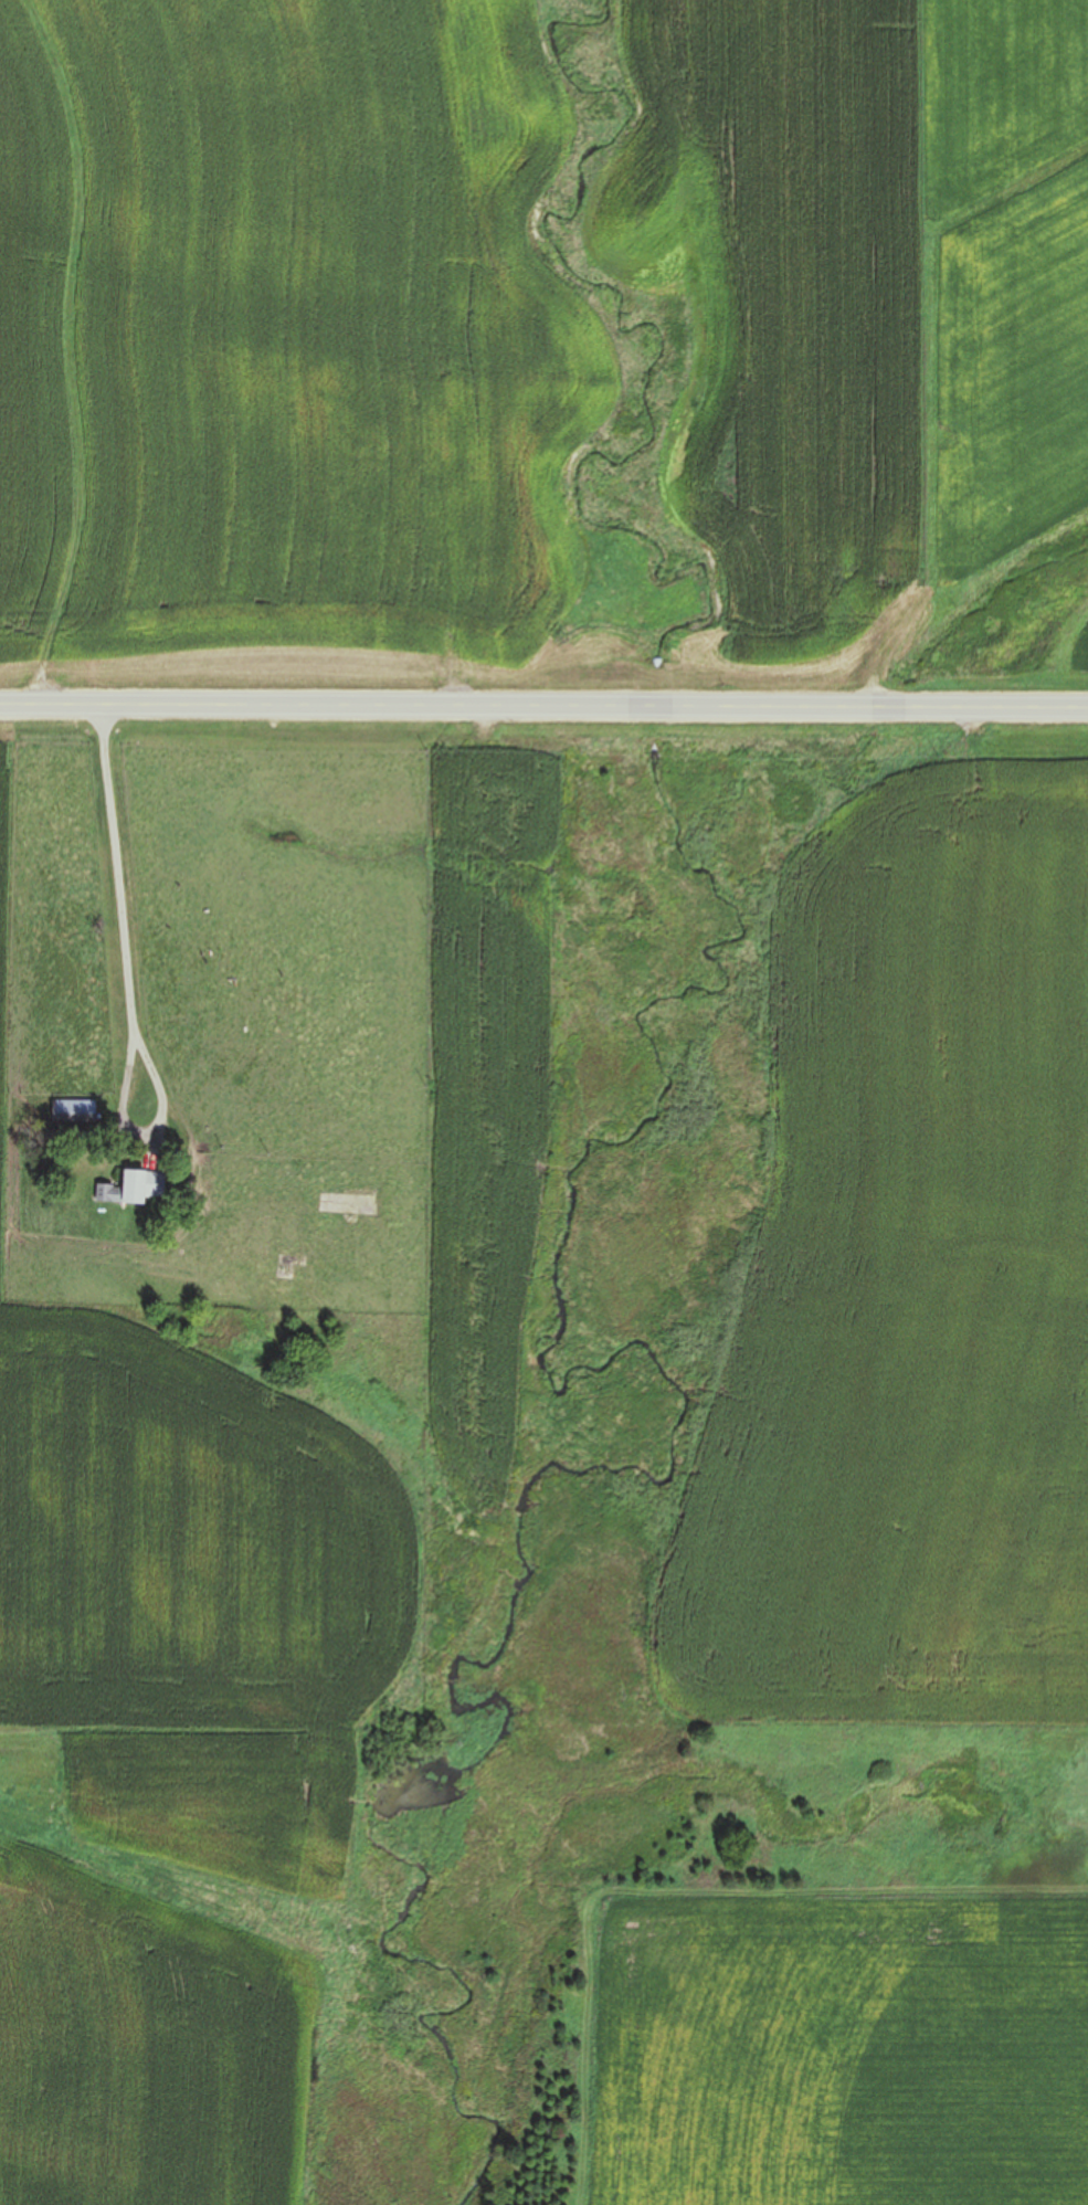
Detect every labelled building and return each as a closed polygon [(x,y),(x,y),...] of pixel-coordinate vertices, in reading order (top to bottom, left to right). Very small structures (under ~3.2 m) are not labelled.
[(95,1101),(51,1101),(51,1122),(95,1122),(95,1101)] [(142,1204),(142,1196),(162,1197),(163,1172),(120,1170),(119,1185),(95,1184),(95,1202),(142,1204)]
